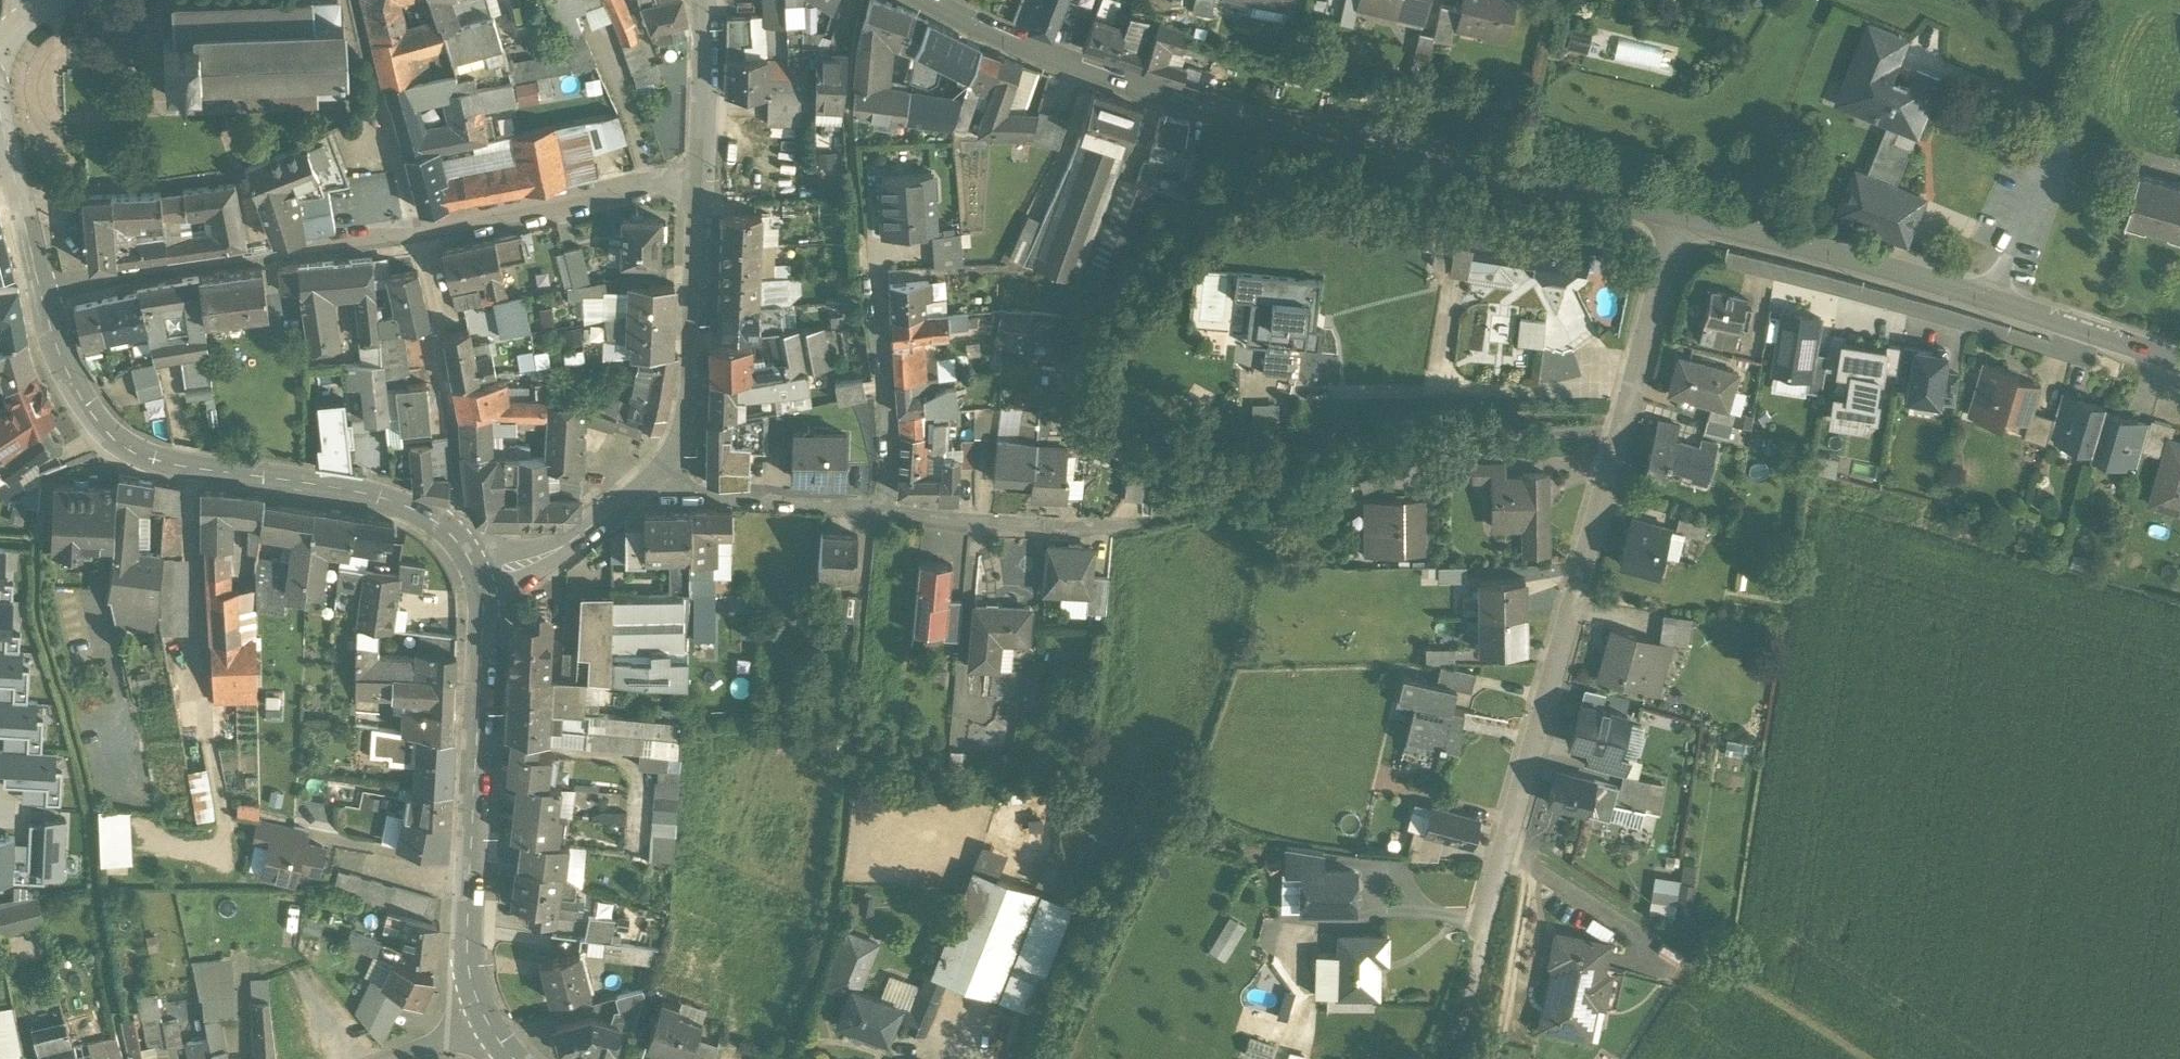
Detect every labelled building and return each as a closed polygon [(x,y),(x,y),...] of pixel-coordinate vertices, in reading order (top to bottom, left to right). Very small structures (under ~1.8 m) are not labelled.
[(224,0),(219,0),(203,1),(203,0),(198,1),(182,2),(182,1),(174,2),(174,8),(175,8),(176,25),(175,25),(175,32),(163,32),(165,69),(177,68),(177,75),(178,75),(178,91),(178,98),(186,98),(186,97),(202,96),(203,97),(207,97),(207,96),(224,95),(224,96),(228,96),(228,95),(244,94),(244,95),(249,95),(249,94),(265,93),(265,94),(270,94),(270,93),(286,92),(286,93),(291,93),(291,92),(307,91),(307,92),(315,91),(315,89),(342,88),(341,67),(345,67),(345,61),(344,61),(342,23),(343,23),(343,18),(339,18),(338,0),(227,0),(224,0)] [(372,42),(401,32),(394,3),(393,0),(362,0),(372,42)] [(437,22),(438,23),(440,23),(442,30),(459,25),(449,0),(429,0),(437,22)] [(623,0),(602,0),(615,27),(622,45),(639,40),(634,23),(623,0)] [(640,8),(644,18),(650,33),(687,25),(688,24),(683,0),(672,0),(640,8)] [(766,25),(775,25),(776,46),(777,77),(774,77),(775,94),(789,94),(785,0),(764,0),(766,25)] [(879,0),(870,0),(859,41),(855,85),(874,88),(880,35),(884,36),(884,40),(898,45),(900,39),(916,46),(927,21),(911,12),(879,0)] [(1028,30),(1051,38),(1067,0),(1040,0),(1028,30)] [(1191,7),(1210,12),(1213,0),(1193,0),(1191,7)] [(1403,8),(1401,15),(1422,20),(1427,0),(1366,0),(1403,8)] [(1459,7),(1456,22),(1457,23),(1484,28),(1483,32),(1505,37),(1514,0),(1461,0),(1459,7)] [(1459,7),(1440,3),(1433,35),(1433,36),(1453,40),(1457,23),(1456,22),(1459,7)] [(1114,24),(1095,17),(1082,50),(1113,61),(1130,17),(1118,12),(1114,24)] [(575,13),(553,22),(559,37),(582,30),(576,14),(575,13)] [(459,25),(442,30),(451,64),(454,73),(458,88),(476,86),(512,80),(504,52),(501,43),(493,16),(492,15),(459,25)] [(750,16),(726,17),(726,58),(745,57),(745,44),(751,44),(750,16)] [(1148,23),(1130,17),(1113,61),(1144,72),(1150,55),(1149,55),(1138,51),(1148,23)] [(967,42),(927,21),(916,46),(915,49),(954,70),(967,42)] [(437,22),(415,28),(422,52),(446,44),(442,30),(440,23),(438,23),(437,22)] [(1187,35),(1158,24),(1149,55),(1150,55),(1144,72),(1205,94),(1209,76),(1187,66),(1187,68),(1180,66),(1166,62),(1171,49),(1182,53),(1187,35)] [(1899,36),(1870,24),(1863,42),(1866,50),(1890,60),(1899,36)] [(687,25),(650,33),(655,45),(687,39),(687,25)] [(775,25),(766,25),(766,46),(776,46),(775,25)] [(401,32),(372,42),(378,65),(384,87),(407,82),(421,78),(421,80),(428,79),(426,70),(422,52),(415,28),(401,32)] [(582,30),(559,37),(574,72),(597,66),(582,30)] [(814,30),(812,46),(827,49),(829,33),(814,30)] [(1433,35),(1419,31),(1413,57),(1427,60),(1433,36),(1433,35)] [(639,40),(622,45),(632,73),(633,73),(647,68),(639,40)] [(507,41),(501,43),(504,52),(510,51),(507,41)] [(967,42),(954,70),(969,78),(979,51),(980,49),(967,42)] [(766,46),(757,47),(758,57),(768,57),(768,94),(775,94),(774,77),(777,77),(776,46),(766,46)] [(1890,60),(1866,50),(1844,104),(1856,109),(1871,72),(1891,81),(1898,63),(1890,60)] [(969,78),(966,87),(979,92),(983,94),(989,79),(996,81),(1003,60),(979,51),(969,78)] [(815,113),(816,117),(841,119),(847,54),(815,52),(815,94),(815,113)] [(566,56),(543,59),(545,76),(573,71),(566,56)] [(768,94),(768,57),(758,57),(747,57),(745,57),(726,58),(725,93),(768,94)] [(1020,67),(1003,60),(996,81),(983,115),(1000,121),(1003,115),(1020,67)] [(454,73),(451,64),(443,66),(445,75),(454,73)] [(647,68),(633,73),(637,86),(661,80),(656,64),(647,68)] [(598,66),(587,69),(592,91),(604,88),(598,66)] [(436,68),(426,70),(428,79),(436,77),(436,68)] [(1940,80),(1917,70),(1909,88),(1933,98),(1940,80)] [(1867,175),(1867,176),(1895,188),(1896,186),(1933,98),(1909,88),(1891,81),(1871,72),(1856,109),(1889,122),(1867,175)] [(407,82),(384,87),(389,103),(390,103),(412,98),(443,92),(458,88),(454,73),(445,75),(436,77),(428,79),(421,80),(421,78),(407,82)] [(1039,73),(1034,100),(1044,102),(1049,75),(1039,73)] [(874,88),(855,85),(853,109),(901,117),(905,93),(874,88)] [(476,86),(459,88),(458,88),(443,92),(449,115),(480,108),(476,86)] [(960,103),(952,126),(965,130),(967,124),(979,92),(966,87),(960,103)] [(960,103),(905,93),(901,117),(952,126),(960,103)] [(775,94),(768,94),(767,124),(802,124),(802,112),(815,113),(815,94),(789,94),(775,94)] [(1140,112),(1093,95),(1080,136),(1125,153),(1140,112)] [(412,98),(390,103),(406,155),(433,150),(457,145),(452,125),(420,132),(412,98)] [(480,108),(449,115),(452,125),(457,145),(487,139),(480,108)] [(1068,124),(1039,114),(1038,117),(1032,137),(1031,141),(1059,151),(1068,124)] [(1000,121),(983,115),(977,133),(996,134),(1000,121)] [(1038,117),(1003,115),(1000,121),(996,134),(1032,137),(1038,117)] [(1189,127),(1160,120),(1148,164),(1158,167),(1158,168),(1183,175),(1187,162),(1188,162),(1193,144),(1185,142),(1189,127)] [(554,125),(514,133),(516,144),(521,167),(526,191),(566,183),(554,125)] [(514,133),(504,136),(507,146),(516,144),(514,133)] [(346,181),(331,134),(305,146),(321,186),(346,181)] [(1125,153),(1080,136),(1073,154),(1041,223),(1023,263),(1078,282),(1116,178),(1125,153)] [(283,156),(246,169),(264,225),(272,240),(304,234),(295,192),(321,187),(321,186),(305,146),(283,156)] [(433,150),(406,155),(421,211),(447,206),(433,150)] [(1148,164),(1144,164),(1136,185),(1150,190),(1158,168),(1158,167),(1148,164)] [(521,167),(462,178),(467,202),(526,191),(521,167)] [(930,168),(880,171),(886,230),(937,226),(930,168)] [(1925,198),(1896,186),(1895,188),(1890,202),(1861,190),(1867,176),(1867,175),(1857,171),(1840,213),(1907,240),(1925,198)] [(346,181),(321,186),(321,187),(295,192),(304,234),(400,215),(392,173),(346,181)] [(2140,174),(2125,226),(2179,241),(2179,185),(2140,174)] [(1895,188),(1867,176),(1861,190),(1890,202),(1895,188)] [(1136,185),(1116,178),(1078,282),(1116,295),(1155,192),(1136,185)] [(233,182),(181,189),(185,214),(196,212),(197,217),(207,215),(212,230),(191,234),(195,253),(244,245),(233,182)] [(181,189),(159,192),(161,216),(185,214),(181,189)] [(159,192),(110,195),(115,263),(165,256),(163,235),(132,240),(132,228),(138,227),(137,219),(155,217),(161,216),(159,192)] [(110,195),(82,196),(88,267),(115,263),(110,195)] [(646,211),(632,211),(632,218),(624,217),(623,261),(658,262),(659,236),(666,237),(667,222),(660,222),(660,218),(646,218),(646,211)] [(185,214),(161,216),(162,224),(163,235),(165,256),(165,257),(195,253),(191,234),(188,235),(185,214)] [(761,214),(723,216),(721,246),(760,245),(761,214)] [(1027,217),(1009,256),(1023,263),(1041,223),(1027,217)] [(1456,223),(1439,220),(1432,263),(1449,265),(1456,223)] [(14,274),(0,221),(0,275),(14,274)] [(1535,236),(1456,223),(1449,265),(1448,269),(1466,272),(1469,254),(1530,263),(1535,236)] [(960,231),(931,233),(933,263),(962,263),(960,231)] [(520,234),(495,239),(500,264),(526,259),(520,234)] [(1589,244),(1535,236),(1530,263),(1534,264),(1533,271),(1541,282),(1547,280),(1565,283),(1567,269),(1585,272),(1589,244)] [(495,239),(442,251),(450,286),(484,279),(487,292),(504,289),(501,275),(503,274),(500,264),(495,239)] [(760,245),(721,246),(720,278),(758,277),(760,245)] [(589,284),(580,247),(564,251),(573,287),(580,286),(589,284)] [(1733,253),(1729,267),(1748,273),(1752,259),(1733,253)] [(372,259),(350,261),(352,283),(353,288),(358,288),(362,337),(379,335),(379,334),(376,304),(372,259)] [(350,261),(298,265),(300,290),(306,324),(334,320),(329,285),(352,283),(350,261)] [(890,263),(890,276),(917,275),(916,262),(890,263)] [(801,291),(802,277),(790,277),(791,265),(773,264),(773,297),(789,297),(789,290),(801,291)] [(298,265),(282,266),(285,292),(300,290),(298,265)] [(1319,277),(1235,267),(1232,292),(1251,294),(1246,336),(1264,339),(1301,343),(1316,345),(1319,324),(1313,324),(1319,277)] [(262,268),(227,273),(227,272),(215,274),(199,277),(202,298),(203,301),(204,309),(205,315),(205,319),(253,312),(268,310),(268,309),(262,268)] [(417,271),(388,277),(398,319),(400,330),(403,330),(430,326),(417,271)] [(928,276),(889,278),(891,313),(925,311),(925,310),(924,295),(929,295),(928,276)] [(199,277),(139,287),(145,313),(143,313),(147,329),(146,329),(148,336),(148,338),(167,333),(161,311),(171,309),(170,303),(202,298),(199,277)] [(758,277),(720,278),(719,306),(758,304),(758,277)] [(589,284),(580,286),(583,300),(588,299),(607,296),(606,295),(607,294),(605,281),(589,284)] [(649,290),(629,289),(629,291),(629,313),(673,316),(674,286),(650,285),(649,290)] [(573,287),(567,288),(570,304),(575,302),(578,318),(591,316),(588,299),(583,300),(580,286),(573,287)] [(138,293),(117,298),(125,334),(130,333),(146,329),(147,329),(143,313),(145,313),(139,287),(136,287),(138,293)] [(0,290),(0,326),(1,326),(4,343),(27,339),(17,288),(0,290)] [(1745,297),(1710,289),(1703,320),(1738,329),(1739,326),(1746,328),(1751,307),(1743,306),(1745,297)] [(607,294),(606,295),(607,296),(607,318),(629,314),(629,313),(629,291),(624,291),(607,294)] [(456,310),(481,305),(479,299),(478,293),(453,297),(456,310)] [(507,293),(479,299),(481,305),(508,300),(507,293)] [(117,298),(96,302),(104,339),(109,338),(125,334),(117,298)] [(203,301),(195,302),(196,310),(204,309),(203,301)] [(96,302),(74,307),(82,344),(100,340),(104,339),(96,302)] [(387,303),(376,304),(379,334),(400,330),(398,319),(391,321),(387,303)] [(781,303),(758,305),(759,332),(772,331),(784,330),(781,303)] [(524,304),(504,308),(507,323),(526,319),(524,304)] [(758,304),(719,306),(718,336),(759,332),(758,305),(758,304)] [(1030,310),(1004,307),(999,323),(1025,328),(1027,320),(1030,310)] [(268,310),(253,312),(256,333),(262,332),(261,327),(277,324),(276,308),(268,309),(268,310)] [(966,309),(946,310),(946,324),(967,322),(967,315),(966,309)] [(925,311),(891,313),(892,337),(931,333),(931,329),(930,310),(925,310),(925,311)] [(946,310),(930,310),(931,329),(947,329),(946,324),(946,310)] [(1815,351),(1821,317),(1783,311),(1774,371),(1810,376),(1811,376),(1815,351)] [(673,316),(629,313),(629,314),(627,342),(633,342),(632,357),(640,356),(649,355),(671,355),(672,337),(673,316)] [(629,314),(607,318),(607,341),(627,342),(629,314)] [(205,315),(193,317),(195,333),(205,332),(206,332),(204,319),(205,319),(205,315)] [(1546,321),(1521,318),(1519,331),(1545,334),(1546,321)] [(334,320),(306,324),(308,338),(336,338),(334,320)] [(1738,329),(1703,320),(1699,341),(1734,348),(1738,329)] [(1025,328),(999,323),(994,338),(1019,346),(1025,328)] [(784,330),(772,331),(773,342),(781,341),(782,347),(774,348),(776,363),(784,362),(786,375),(808,371),(831,367),(823,327),(784,330)] [(1038,332),(1025,328),(1019,346),(1034,349),(1038,332)] [(146,329),(130,333),(131,340),(148,336),(146,329)] [(167,333),(148,338),(152,350),(155,362),(182,357),(180,330),(167,333)] [(400,330),(379,334),(379,335),(381,363),(382,375),(406,373),(409,372),(403,330),(400,330)] [(474,358),(469,330),(443,335),(453,384),(497,375),(491,355),(474,358)] [(581,331),(564,332),(565,346),(582,345),(581,331)] [(1545,334),(1519,331),(1518,344),(1543,347),(1545,334)] [(206,334),(205,332),(195,333),(193,333),(195,355),(208,353),(207,341),(206,334)] [(214,333),(206,334),(207,341),(215,340),(214,333)] [(1846,337),(1831,334),(1828,353),(1826,368),(1840,370),(1845,341),(1846,341),(1846,337)] [(148,336),(131,340),(132,343),(135,354),(152,350),(148,338),(148,336)] [(1754,340),(1741,337),(1736,358),(1749,361),(1754,340)] [(1301,343),(1264,339),(1261,367),(1297,372),(1301,343)] [(0,350),(0,376),(1,375),(5,391),(33,371),(24,341),(0,350)] [(632,357),(633,342),(627,342),(607,341),(603,341),(601,361),(632,357)] [(922,341),(908,342),(907,342),(893,343),(895,379),(928,378),(928,371),(924,371),(922,341)] [(1846,341),(1845,341),(1840,370),(1855,372),(1851,397),(1837,394),(1833,415),(1870,421),(1871,416),(1877,417),(1880,401),(1877,400),(1880,376),(1884,377),(1885,370),(1888,348),(1887,348),(1846,341)] [(1903,347),(1888,344),(1887,348),(1888,348),(1885,370),(1899,372),(1903,347)] [(1918,349),(1903,347),(1899,377),(1913,379),(1918,349)] [(1913,379),(1910,397),(1941,402),(1945,372),(1948,355),(1947,349),(1937,347),(1933,352),(1918,349),(1913,379)] [(758,366),(757,348),(710,348),(710,382),(752,380),(786,375),(784,362),(776,363),(758,366)] [(956,351),(939,352),(940,374),(957,373),(956,351)] [(1828,353),(1815,351),(1811,376),(1810,376),(1807,390),(1822,392),(1826,368),(1828,353)] [(649,355),(640,356),(637,368),(628,366),(625,378),(635,380),(629,407),(667,413),(678,355),(671,355),(649,355)] [(1737,372),(1678,356),(1668,392),(1711,404),(1727,409),(1727,407),(1737,372)] [(2020,371),(1984,361),(1968,413),(1989,420),(1992,411),(2028,422),(2030,423),(2034,410),(2042,385),(2018,378),(2020,371)] [(381,363),(361,364),(364,387),(367,424),(386,422),(387,422),(385,401),(384,389),(382,375),(381,363)] [(361,364),(345,365),(348,389),(364,387),(361,364)] [(547,367),(534,369),(534,375),(536,400),(546,400),(546,401),(549,401),(548,385),(547,370),(547,367)] [(558,369),(547,370),(548,385),(559,384),(558,369)] [(5,391),(14,404),(0,413),(0,460),(38,432),(46,427),(55,421),(47,404),(48,404),(50,397),(47,390),(41,388),(40,388),(33,371),(5,391)] [(786,375),(752,380),(753,397),(810,391),(807,373),(808,372),(808,371),(786,375)] [(1945,372),(1941,402),(1956,404),(1960,374),(1945,372)] [(406,373),(382,375),(384,389),(396,388),(395,386),(407,385),(406,373)] [(862,375),(835,380),(838,399),(866,394),(862,375)] [(928,378),(895,379),(898,408),(924,406),(924,396),(930,396),(928,378)] [(160,380),(139,386),(143,404),(145,403),(149,422),(167,419),(163,394),(160,380)] [(752,380),(710,382),(710,423),(731,419),(736,418),(736,399),(753,397),(752,380)] [(407,385),(395,386),(396,388),(397,400),(398,412),(403,412),(405,429),(400,429),(400,431),(401,431),(431,427),(426,383),(407,385)] [(504,383),(454,390),(459,419),(490,418),(490,417),(505,417),(505,400),(504,383)] [(945,384),(940,386),(935,391),(930,406),(930,407),(934,407),(949,407),(957,407),(954,384),(945,384)] [(396,388),(384,389),(385,401),(397,400),(396,388)] [(2076,398),(2062,394),(2055,416),(2051,431),(2065,435),(2076,398)] [(2107,406),(2076,397),(2076,398),(2065,435),(2063,441),(2093,450),(2092,454),(2093,454),(2107,406)] [(352,471),(344,400),(317,403),(325,467),(352,471)] [(397,400),(385,401),(387,422),(386,422),(388,445),(402,443),(401,431),(400,431),(400,429),(405,429),(403,412),(398,412),(397,400)] [(536,400),(505,400),(505,417),(506,417),(518,418),(523,418),(546,418),(546,404),(546,401),(546,400),(536,400)] [(585,406),(546,404),(547,415),(546,418),(545,437),(544,458),(543,469),(581,471),(584,420),(585,408),(585,406)] [(1727,409),(1711,404),(1707,417),(1731,423),(1735,409),(1727,407),(1727,409)] [(986,437),(991,406),(974,406),(974,435),(986,437)] [(2136,420),(2106,411),(2107,407),(2107,406),(2093,454),(2123,463),(2125,458),(2136,420)] [(667,413),(629,407),(626,421),(643,426),(660,431),(667,413)] [(949,407),(934,407),(932,446),(945,446),(945,451),(955,451),(955,445),(947,446),(949,407)] [(617,418),(585,408),(584,420),(613,429),(617,418)] [(1038,409),(1030,408),(1029,418),(1037,417),(1038,413),(1038,409)] [(783,409),(769,412),(767,435),(787,436),(788,409),(783,409)] [(931,410),(899,413),(901,434),(927,435),(927,421),(930,421),(931,410)] [(2055,416),(2034,410),(2030,423),(2028,422),(2024,437),(2047,444),(2051,431),(2055,416)] [(769,412),(751,415),(749,449),(767,451),(767,435),(769,412)] [(1050,415),(1038,413),(1036,439),(1036,444),(1034,462),(1034,463),(1033,463),(1031,482),(1030,494),(1066,498),(1069,464),(1065,463),(1067,447),(1047,445),(1050,415)] [(736,418),(731,419),(730,465),(747,465),(749,449),(751,415),(736,418)] [(518,418),(506,417),(506,426),(518,427),(518,423),(518,418)] [(1029,418),(1025,418),(1024,437),(1036,439),(1037,417),(1029,418)] [(1731,423),(1707,417),(1703,430),(1727,437),(1731,423)] [(490,418),(459,419),(461,455),(492,456),(491,454),(490,418)] [(626,421),(617,418),(613,429),(640,437),(643,426),(626,421)] [(2175,425),(2152,418),(2150,425),(2142,451),(2143,451),(2164,457),(2170,438),(2171,439),(2175,425)] [(747,465),(730,465),(731,419),(710,423),(708,483),(747,484),(747,465)] [(1678,424),(1658,419),(1654,432),(1675,437),(1678,424)] [(2150,425),(2136,420),(2125,458),(2139,462),(2143,451),(2142,451),(2150,425)] [(58,451),(62,448),(63,443),(61,439),(56,438),(46,427),(38,432),(52,454),(58,451)] [(813,430),(813,437),(792,436),(791,474),(811,475),(811,478),(846,480),(848,432),(813,430)] [(0,460),(0,469),(8,482),(18,476),(19,478),(24,474),(21,470),(29,465),(33,468),(52,454),(38,432),(0,460)] [(1675,437),(1654,432),(1644,469),(1664,474),(1666,467),(1706,478),(1716,443),(1701,439),(1699,447),(1674,440),(1675,437)] [(927,435),(901,434),(899,473),(932,476),(932,457),(926,457),(927,435)] [(545,437),(533,436),(532,457),(544,458),(545,437)] [(1036,444),(997,438),(994,457),(1016,460),(1033,463),(1034,462),(1036,444)] [(2170,438),(2164,457),(2151,503),(2179,512),(2179,511),(2179,441),(2171,439),(2170,438)] [(974,440),(961,440),(961,466),(973,466),(974,440)] [(433,446),(410,448),(411,463),(430,461),(429,454),(434,453),(433,446)] [(492,456),(461,455),(467,506),(483,525),(519,525),(517,503),(502,504),(502,479),(505,479),(504,455),(491,454),(492,456)] [(518,456),(504,455),(505,479),(517,481),(518,458),(518,456)] [(532,457),(518,458),(517,481),(517,503),(519,525),(563,525),(579,515),(580,496),(574,496),(548,497),(544,475),(543,473),(543,469),(544,458),(532,457)] [(932,476),(899,473),(898,490),(939,492),(938,500),(958,501),(958,458),(944,457),(943,476),(932,476)] [(1033,463),(1016,460),(994,457),(992,477),(1031,482),(1033,463)] [(1503,460),(1472,460),(1472,478),(1491,477),(1491,475),(1503,475),(1503,460)] [(430,461),(411,463),(415,493),(414,495),(449,502),(449,500),(449,480),(431,479),(430,461)] [(1146,474),(1129,471),(1124,499),(1141,502),(1146,474)] [(1503,475),(1491,475),(1491,477),(1492,524),(1523,523),(1523,549),(1547,548),(1546,471),(1522,471),(1522,475),(1503,475)] [(0,486),(0,491),(2,496),(23,485),(19,478),(18,476),(8,482),(0,486)] [(154,483),(119,478),(117,490),(115,506),(114,539),(113,539),(113,540),(132,541),(134,509),(150,511),(154,483)] [(180,488),(154,483),(150,511),(164,514),(164,522),(163,543),(162,557),(163,557),(160,580),(160,606),(160,630),(181,630),(180,488)] [(23,485),(2,496),(7,505),(16,500),(27,494),(23,485)] [(27,494),(16,500),(11,522),(24,525),(28,509),(38,510),(41,487),(27,494)] [(105,490),(55,487),(51,553),(80,554),(81,545),(105,546),(113,546),(113,540),(113,539),(114,539),(115,506),(117,490),(105,490)] [(230,494),(200,493),(201,519),(204,519),(204,548),(205,548),(205,549),(224,549),(230,549),(230,522),(261,524),(263,505),(263,498),(230,494)] [(1424,551),(1423,495),(1363,495),(1364,551),(1424,551)] [(278,507),(263,505),(261,524),(276,527),(278,507)] [(315,512),(278,507),(276,527),(295,530),(294,541),(291,558),(309,560),(310,550),(315,512)] [(732,510),(690,509),(690,511),(690,556),(690,571),(714,571),(715,530),(731,531),(732,510)] [(690,511),(644,512),(644,524),(644,557),(671,556),(690,556),(690,511)] [(354,518),(315,512),(310,550),(327,553),(349,556),(350,550),(352,537),(354,518)] [(1706,523),(1679,515),(1675,529),(1682,531),(1702,537),(1706,523)] [(1670,526),(1631,516),(1619,561),(1639,566),(1641,560),(1659,565),(1662,553),(1669,528),(1670,526)] [(394,524),(354,518),(352,537),(377,542),(391,543),(394,524)] [(295,530),(276,527),(261,524),(259,536),(294,541),(295,530)] [(644,524),(625,524),(625,534),(625,562),(644,562),(644,557),(644,524)] [(857,531),(822,528),(818,567),(842,570),(841,576),(853,577),(857,531)] [(1675,529),(1669,528),(1662,553),(1675,557),(1682,531),(1675,529)] [(625,562),(625,534),(613,534),(612,561),(625,562)] [(352,537),(350,550),(375,554),(377,542),(352,537)] [(153,556),(131,553),(132,541),(113,540),(113,546),(112,565),(113,565),(107,600),(160,606),(160,580),(163,557),(153,556)] [(163,543),(155,542),(153,556),(162,557),(163,543)] [(1093,550),(1049,546),(1044,593),(1087,597),(1089,598),(1091,579),(1093,550)] [(224,592),(224,549),(205,549),(210,643),(241,640),(238,591),(224,592)] [(327,553),(310,550),(309,560),(306,581),(323,583),(327,553)] [(690,556),(671,556),(670,575),(670,592),(689,592),(689,571),(690,571),(690,556)] [(309,560),(291,558),(290,563),(289,578),(287,591),(305,593),(306,581),(309,560)] [(290,563),(257,559),(254,575),(256,610),(283,613),(287,591),(289,578),(290,563)] [(952,563),(919,560),(913,628),(944,631),(945,631),(949,599),(952,563)] [(425,566),(400,562),(398,577),(397,589),(422,592),(425,566)] [(1494,574),(1494,562),(1469,562),(1469,574),(1494,574)] [(1466,579),(1466,564),(1438,564),(1438,579),(1466,579)] [(359,571),(339,568),(337,582),(351,584),(356,585),(357,585),(359,571)] [(690,571),(689,571),(689,592),(689,593),(714,593),(714,571),(690,571)] [(398,577),(365,572),(359,609),(357,628),(370,629),(391,631),(397,589),(398,577)] [(1524,576),(1479,576),(1480,612),(1524,612),(1524,576)] [(1108,580),(1091,579),(1089,598),(1087,597),(1086,614),(1105,615),(1108,580)] [(323,583),(306,581),(305,593),(305,594),(321,597),(323,583)] [(5,582),(5,584),(0,583),(0,598),(13,598),(14,582),(5,582)] [(612,593),(611,680),(686,685),(689,593),(689,592),(670,592),(612,593)] [(611,680),(612,593),(581,593),(576,678),(583,678),(611,680)] [(12,635),(12,633),(13,598),(0,598),(0,635),(12,635)] [(962,600),(949,599),(945,631),(944,631),(943,637),(959,638),(962,600)] [(1030,608),(975,603),(970,663),(992,665),(995,638),(1027,641),(1030,608)] [(534,612),(527,618),(527,625),(523,629),(517,628),(513,632),(513,639),(517,643),(516,650),(510,657),(509,665),(511,667),(511,673),(547,676),(550,620),(544,612),(534,612)] [(1524,612),(1480,612),(1480,648),(1525,648),(1524,612)] [(1691,617),(1663,612),(1659,640),(1660,641),(1687,645),(1691,617)] [(1659,640),(1610,627),(1605,645),(1609,646),(1600,678),(1642,689),(1650,658),(1654,659),(1660,641),(1659,640)] [(357,628),(356,628),(356,647),(369,648),(370,629),(357,628)] [(12,633),(12,635),(0,635),(0,648),(20,649),(21,633),(12,633)] [(457,637),(421,634),(419,652),(456,654),(457,637)] [(241,640),(210,643),(214,701),(257,701),(256,639),(241,640)] [(1454,646),(1426,647),(1426,661),(1454,661),(1454,646)] [(29,685),(30,668),(23,668),(24,649),(20,649),(0,648),(0,684),(29,685)] [(419,652),(415,660),(356,656),(355,674),(355,675),(384,676),(454,679),(455,680),(456,654),(419,652)] [(1475,670),(1440,662),(1437,676),(1457,680),(1456,686),(1470,690),(1475,670)] [(511,673),(509,673),(507,705),(562,710),(581,712),(583,678),(576,678),(547,676),(511,673)] [(1457,680),(1437,676),(1436,681),(1403,673),(1397,696),(1415,700),(1409,726),(1428,731),(1426,740),(1439,743),(1438,745),(1444,746),(1444,744),(1457,747),(1462,726),(1460,726),(1464,709),(1451,706),(1456,686),(1457,680)] [(384,676),(355,675),(355,697),(382,698),(384,676)] [(454,679),(384,676),(382,698),(404,699),(422,699),(422,711),(453,712),(455,680),(454,679)] [(607,707),(608,680),(589,680),(588,707),(607,707)] [(29,685),(0,684),(0,700),(29,701),(29,685)] [(382,698),(355,697),(355,726),(372,729),(377,729),(382,698)] [(453,712),(422,711),(422,699),(404,699),(402,733),(452,739),(453,712)] [(17,735),(43,736),(44,720),(37,719),(38,701),(29,701),(0,700),(0,734),(17,735)] [(1627,716),(1581,703),(1574,725),(1579,727),(1575,743),(1590,747),(1616,755),(1617,753),(1627,716)] [(562,710),(507,705),(505,736),(547,741),(549,718),(562,719),(562,710)] [(631,718),(596,714),(595,727),(591,726),(589,741),(628,744),(630,725),(631,718)] [(680,720),(665,718),(665,728),(659,728),(658,746),(657,753),(668,754),(681,756),(680,720)] [(659,728),(630,725),(628,744),(658,746),(659,728)] [(452,739),(402,733),(377,729),(372,729),(370,758),(391,759),(390,766),(418,767),(417,788),(424,789),(451,792),(454,740),(452,739)] [(43,751),(43,736),(17,735),(16,750),(43,751)] [(1616,755),(1590,747),(1585,764),(1623,774),(1628,756),(1617,753),(1616,755)] [(23,785),(62,786),(63,770),(56,770),(57,752),(43,751),(16,750),(1,750),(0,769),(5,770),(4,784),(23,785)] [(558,757),(510,750),(506,779),(517,781),(554,786),(558,757)] [(657,753),(640,751),(638,765),(658,767),(666,768),(668,754),(657,753)] [(188,771),(197,822),(217,818),(208,767),(188,771)] [(666,768),(658,767),(657,781),(655,781),(654,795),(678,797),(680,770),(666,768)] [(1594,779),(1562,770),(1559,782),(1553,781),(1547,801),(1585,812),(1594,779)] [(1649,781),(1623,774),(1616,804),(1644,810),(1649,781)] [(1617,785),(1594,779),(1585,812),(1608,818),(1612,803),(1617,785)] [(554,786),(517,781),(513,809),(557,814),(561,787),(554,786)] [(1662,784),(1649,781),(1644,810),(1659,813),(1662,784)] [(61,801),(62,786),(23,785),(22,800),(61,801)] [(451,792),(424,789),(422,797),(414,796),(414,800),(407,799),(404,816),(449,824),(451,792)] [(407,799),(362,791),(359,807),(359,808),(360,809),(399,816),(398,820),(404,821),(404,816),(407,799)] [(678,797),(654,795),(653,807),(677,810),(678,797)] [(301,821),(336,820),(335,800),(300,801),(301,821)] [(1616,804),(1612,803),(1608,818),(1640,826),(1644,810),(1616,804)] [(1451,811),(1430,805),(1424,828),(1423,830),(1444,836),(1451,811)] [(101,863),(132,862),(130,810),(99,807),(101,863)] [(677,810),(653,807),(652,820),(676,822),(677,810)] [(557,814),(513,809),(510,837),(521,838),(558,843),(562,815),(557,814)] [(1479,819),(1451,811),(1444,836),(1472,844),(1479,819)] [(449,824),(404,816),(404,821),(400,848),(447,857),(449,824)] [(29,822),(28,866),(28,880),(46,880),(46,876),(64,876),(65,818),(45,817),(45,822),(29,822)] [(676,822),(652,820),(651,833),(675,835),(676,822)] [(306,830),(259,821),(255,840),(270,843),(272,836),(304,842),(306,830)] [(1424,828),(1414,825),(1405,858),(1437,859),(1444,836),(1423,830),(1424,828)] [(675,835),(651,833),(649,859),(673,861),(675,835)] [(13,880),(13,866),(14,834),(0,834),(0,879),(13,880)] [(304,842),(272,836),(270,843),(264,874),(293,881),(296,867),(318,871),(324,847),(304,842)] [(558,843),(521,838),(517,866),(560,872),(565,873),(569,845),(558,843)] [(1000,874),(1007,850),(983,843),(976,867),(1000,874)] [(1322,850),(1286,845),(1285,868),(1301,869),(1301,867),(1322,867),(1322,850)] [(1698,880),(1697,864),(1682,865),(1683,881),(1698,880)] [(13,880),(28,880),(28,866),(13,866),(13,880)] [(560,872),(517,866),(512,905),(532,907),(530,919),(554,922),(555,910),(560,872)] [(1322,867),(1301,867),(1301,869),(1301,907),(1353,907),(1353,892),(1351,890),(1351,877),(1354,875),(1354,868),(1322,867)] [(1069,907),(973,868),(933,969),(1029,1007),(1069,907)] [(573,881),(560,872),(555,910),(574,913),(576,898),(571,897),(573,881)] [(361,880),(339,874),(333,896),(355,902),(361,880)] [(437,901),(361,880),(355,902),(432,922),(437,901)] [(1678,892),(1653,887),(1651,900),(1676,904),(1678,892)] [(620,899),(592,889),(589,917),(584,940),(606,942),(606,941),(611,942),(620,899)] [(44,924),(38,894),(0,901),(0,936),(44,924)] [(1651,900),(1649,912),(1674,916),(1676,904),(1651,900)] [(1210,947),(1225,955),(1242,922),(1226,914),(1210,947)] [(420,920),(407,917),(402,956),(435,960),(439,924),(420,921),(420,920)] [(878,939),(848,926),(825,980),(849,989),(852,981),(859,984),(878,939)] [(1608,942),(1556,931),(1552,948),(1556,949),(1547,992),(1589,1002),(1589,1001),(1595,971),(1602,973),(1602,971),(1608,942)] [(380,944),(350,933),(345,948),(375,958),(380,944)] [(1386,933),(1338,933),(1338,951),(1337,994),(1377,994),(1378,959),(1386,959),(1386,933)] [(611,942),(606,941),(606,942),(604,957),(654,963),(659,948),(611,942)] [(1683,953),(1664,941),(1658,952),(1676,963),(1683,953)] [(579,951),(541,962),(545,977),(551,999),(589,990),(579,951)] [(1338,951),(1317,951),(1316,993),(1337,994),(1338,951)] [(232,961),(192,964),(199,999),(202,999),(235,995),(232,961)] [(433,979),(394,964),(384,986),(383,987),(407,998),(420,1004),(433,979)] [(923,984),(890,970),(880,993),(886,996),(886,997),(912,1008),(923,984)] [(1602,973),(1595,971),(1589,1001),(1602,1004),(1609,973),(1602,971),(1602,973)] [(859,984),(852,981),(849,989),(838,1015),(853,1021),(851,1027),(885,1042),(896,1018),(906,1022),(905,1025),(924,1033),(945,983),(926,975),(923,984),(912,1008),(886,997),(886,996),(880,993),(859,984)] [(251,981),(252,1003),(269,1002),(267,979),(251,981)] [(407,998),(383,987),(384,986),(372,981),(356,1014),(382,1043),(397,1012),(400,1013),(407,998)] [(646,988),(615,996),(618,1009),(614,1011),(610,1023),(619,1025),(619,1027),(632,1031),(646,988)] [(1589,1002),(1547,992),(1539,1026),(1582,1035),(1589,1002)] [(235,995),(202,999),(204,1018),(219,1017),(236,1015),(235,995)] [(661,999),(645,1045),(687,1058),(689,1058),(690,1055),(694,1056),(698,1044),(694,1043),(697,1036),(702,1020),(677,1012),(679,1005),(661,999)] [(1602,1004),(1589,1001),(1582,1035),(1596,1038),(1602,1004)] [(252,1003),(250,1003),(252,1031),(253,1031),(272,1030),(269,1002),(252,1003)] [(122,1021),(127,1049),(130,1058),(142,1058),(140,1053),(153,1051),(156,1058),(169,1058),(160,1013),(122,1021)] [(219,1017),(204,1018),(208,1039),(208,1040),(223,1037),(219,1017)] [(556,1027),(562,1050),(571,1048),(573,1058),(577,1058),(609,1058),(619,1027),(619,1025),(610,1023),(590,1018),(556,1027)] [(32,1028),(38,1053),(46,1051),(48,1058),(76,1058),(74,1046),(73,1045),(72,1045),(65,1020),(32,1028)] [(253,1031),(254,1058),(276,1058),(272,1030),(253,1031)] [(74,1046),(76,1058),(118,1058),(122,1058),(116,1035),(74,1046)] [(697,1036),(694,1043),(698,1044),(694,1056),(696,1057),(695,1058),(713,1058),(718,1044),(697,1036)] [(1273,1043),(1252,1036),(1246,1051),(1266,1058),(1267,1058),(1273,1043)] [(223,1037),(208,1040),(210,1051),(225,1048),(223,1037)] [(189,1043),(192,1058),(212,1058),(210,1051),(208,1040),(208,1039),(189,1043)] [(1621,1039),(1615,1049),(1621,1053),(1627,1044),(1621,1039)] [(210,1051),(212,1058),(226,1058),(225,1048),(210,1051)]
